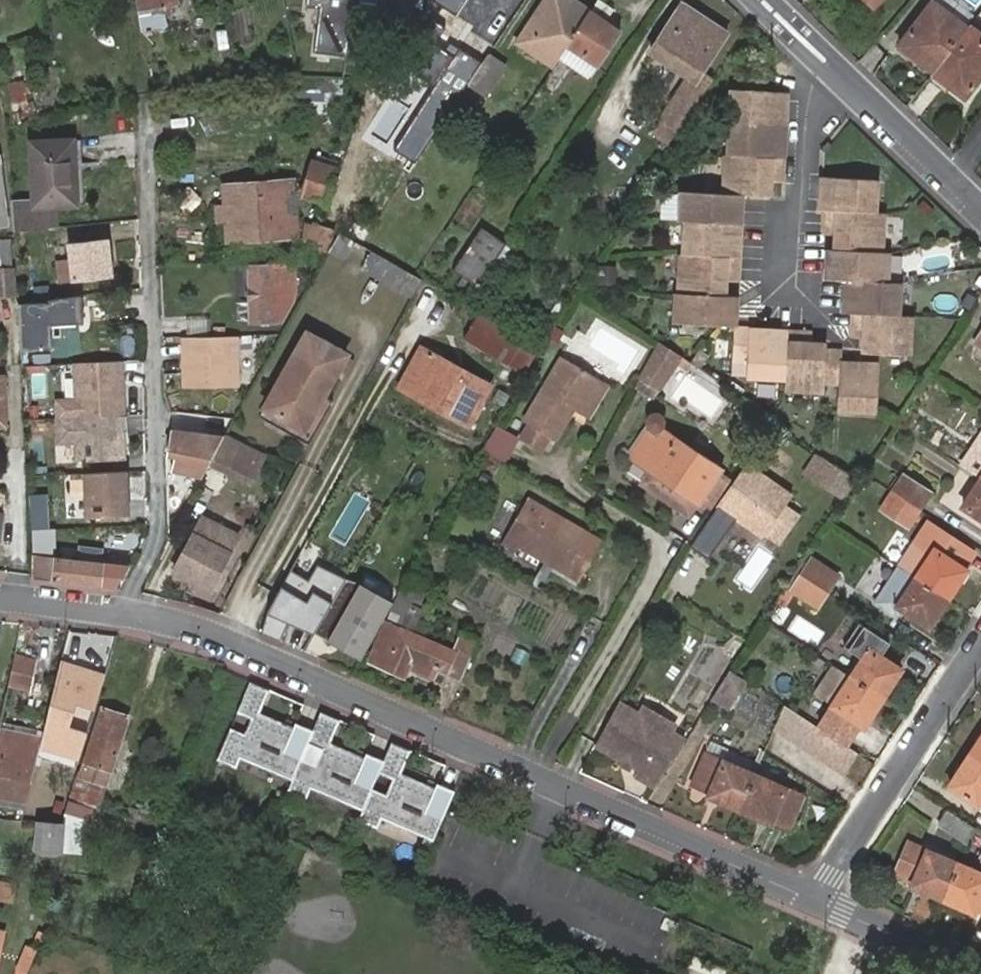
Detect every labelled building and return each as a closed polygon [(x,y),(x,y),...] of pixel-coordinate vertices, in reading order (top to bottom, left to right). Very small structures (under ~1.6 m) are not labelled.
[(142,33),(166,28),(162,8),(172,6),(170,0),(137,0),(140,12),(138,13),(142,33)] [(305,7),(320,9),(314,53),(346,57),(353,0),(306,0),(305,7)] [(558,57),(566,45),(584,18),(562,4),(565,0),(546,0),(516,44),(537,58),(543,48),(558,57)] [(588,12),(570,0),(565,0),(562,4),(584,18),(588,12)] [(603,0),(596,0),(588,12),(584,18),(566,45),(596,66),(615,37),(601,29),(605,23),(614,8),(603,0)] [(875,9),(883,0),(866,0),(875,9)] [(900,48),(934,74),(966,32),(967,31),(934,4),(900,48)] [(681,6),(647,56),(686,81),(651,138),(665,148),(701,92),(693,86),(726,35),(681,6)] [(618,32),(605,23),(601,29),(615,37),(618,32)] [(980,79),(980,43),(966,32),(934,74),(951,86),(950,88),(966,100),(980,79)] [(394,148),(416,163),(468,86),(486,58),(465,43),(394,148)] [(537,58),(552,68),(558,57),(543,48),(537,58)] [(506,68),(488,56),(486,58),(468,86),(486,98),(506,68)] [(30,109),(25,85),(10,88),(15,112),(30,109)] [(786,92),(732,89),(730,122),(785,125),(786,92)] [(783,158),(785,125),(730,122),(729,155),(783,158)] [(33,141),(35,202),(35,230),(53,228),(61,227),(61,207),(91,206),(89,179),(81,179),(81,171),(80,141),(33,141)] [(729,155),(726,155),(723,193),(741,194),(770,196),(770,181),(771,173),(782,174),(783,158),(729,155)] [(338,172),(316,163),(303,192),(325,202),(338,172)] [(89,171),(81,171),(81,179),(89,179),(89,171)] [(782,174),(771,173),(770,181),(782,182),(782,174)] [(877,179),(822,177),(820,210),(826,210),(875,212),(877,179)] [(231,244),(294,239),(293,217),(299,216),(295,181),(227,186),(228,209),(220,209),(221,222),(229,221),(231,244)] [(723,193),(681,191),(680,221),(685,222),(740,224),(741,194),(723,193)] [(35,202),(15,203),(16,232),(24,231),(35,230),(35,202)] [(882,252),(884,213),(875,212),(826,210),(825,227),(836,227),(835,234),(835,249),(882,252)] [(738,257),(740,224),(685,222),(683,254),(738,257)] [(304,262),(320,262),(330,232),(312,225),(310,229),(304,229),(304,262)] [(482,286),(510,242),(484,226),(455,270),(482,286)] [(364,275),(410,301),(420,283),(341,239),(330,256),(349,267),(364,275)] [(0,240),(0,270),(13,269),(12,240),(0,240)] [(114,275),(110,242),(72,245),(73,261),(59,263),(60,277),(61,279),(114,275)] [(887,282),(888,252),(882,252),(835,249),(828,249),(827,279),(845,280),(887,282)] [(737,274),(738,257),(683,254),(680,254),(678,293),(725,295),(726,281),(726,273),(737,274)] [(280,262),(274,262),(274,267),(251,269),(252,291),(244,292),(245,301),(252,302),(251,325),(282,324),(297,297),(290,295),(290,286),(290,278),(281,278),(280,262)] [(289,262),(280,262),(281,278),(290,278),(289,273),(289,262)] [(18,295),(17,269),(13,269),(0,270),(0,296),(18,295)] [(737,274),(726,273),(726,281),(737,281),(737,274)] [(898,316),(900,283),(887,282),(845,280),(844,313),(853,313),(898,316)] [(290,295),(297,297),(299,291),(299,286),(290,286),(290,295)] [(735,326),(736,296),(725,295),(678,293),(676,293),(675,323),(680,323),(720,325),(735,326)] [(18,307),(20,356),(53,355),(50,306),(18,307)] [(509,371),(527,338),(480,312),(461,344),(509,371)] [(909,355),(911,316),(898,316),(853,313),(853,330),(863,330),(863,337),(863,353),(909,355)] [(195,323),(165,323),(165,338),(186,338),(195,338),(195,329),(195,323)] [(706,341),(720,325),(680,323),(680,338),(706,341)] [(736,326),(735,326),(733,360),(747,361),(749,329),(736,328),(736,326)] [(212,328),(195,329),(195,338),(212,337),(212,328)] [(747,361),(747,376),(785,378),(788,332),(750,330),(750,329),(749,329),(747,361)] [(260,419),(293,436),(308,408),(303,405),(306,401),(317,407),(323,397),(347,352),(308,331),(260,419)] [(804,333),(788,332),(785,378),(785,389),(824,391),(824,382),(826,351),(826,345),(811,344),(804,344),(804,333)] [(237,390),(236,337),(212,337),(195,338),(186,338),(188,391),(237,390)] [(521,378),(539,345),(527,338),(509,371),(521,378)] [(665,390),(687,357),(661,340),(641,377),(665,390)] [(842,351),(826,351),(824,382),(839,383),(837,410),(876,411),(879,365),(841,363),(842,351)] [(439,404),(435,411),(468,428),(489,390),(422,352),(404,385),(439,404)] [(705,362),(695,355),(691,360),(702,367),(705,362)] [(579,416),(599,384),(559,360),(521,421),(526,424),(549,439),(554,443),(554,442),(573,413),(579,416)] [(747,361),(733,360),(732,375),(747,376),(747,361)] [(120,363),(72,366),(74,404),(60,405),(56,409),(57,421),(58,421),(123,418),(120,363)] [(606,389),(599,384),(579,416),(586,421),(606,389)] [(400,392),(435,411),(439,404),(404,385),(400,392)] [(308,408),(293,436),(310,446),(333,403),(323,397),(317,407),(306,401),(303,405),(308,408)] [(644,443),(633,460),(650,472),(696,502),(717,470),(661,434),(661,433),(663,433),(664,432),(665,431),(666,429),(667,427),(667,426),(667,424),(667,422),(667,421),(666,419),(665,417),(663,416),(662,415),(660,414),(658,414),(656,414),(653,414),(651,415),(650,416),(648,418),(647,419),(646,421),(646,423),(646,425),(647,427),(647,429),(648,430),(649,432),(650,432),(651,433),(644,443)] [(58,421),(59,445),(78,444),(79,464),(128,462),(127,434),(129,434),(129,418),(123,418),(58,421)] [(549,439),(526,424),(517,438),(541,452),(549,439)] [(485,453),(507,465),(519,443),(498,430),(485,453)] [(173,472),(205,479),(217,457),(223,445),(176,432),(169,451),(169,458),(176,460),(173,472)] [(624,454),(633,460),(644,443),(636,436),(624,454)] [(257,453),(227,438),(223,445),(217,457),(260,479),(273,455),(260,449),(257,453)] [(814,487),(828,467),(816,460),(803,479),(814,487)] [(763,535),(789,499),(791,496),(747,467),(718,508),(761,538),(763,535)] [(841,505),(855,484),(828,467),(814,487),(841,505)] [(696,502),(650,472),(641,485),(687,516),(696,502)] [(128,473),(86,475),(88,520),(130,518),(128,473)] [(905,476),(893,494),(919,511),(931,493),(905,476)] [(980,481),(963,508),(980,520),(980,482),(980,481)] [(45,486),(31,486),(31,496),(46,496),(45,486)] [(919,511),(893,494),(882,511),(907,528),(919,511)] [(46,496),(31,496),(33,532),(47,532),(46,496)] [(804,509),(789,499),(763,535),(779,546),(804,509)] [(532,520),(516,549),(545,565),(555,571),(579,584),(599,544),(523,503),(518,512),(532,520)] [(513,554),(516,549),(532,520),(518,512),(499,547),(513,554)] [(204,519),(175,573),(212,592),(231,555),(226,552),(235,536),(204,519)] [(47,532),(33,532),(34,557),(48,559),(47,532)] [(935,552),(916,580),(946,600),(965,571),(935,552)] [(35,580),(98,588),(102,566),(48,559),(34,557),(35,580)] [(812,560),(802,576),(827,593),(839,577),(812,560)] [(555,571),(545,565),(542,571),(552,576),(555,571)] [(346,579),(320,566),(311,581),(293,571),(261,633),(279,641),(288,623),(313,634),(314,633),(346,579)] [(827,593),(802,576),(792,593),(817,609),(827,593)] [(358,586),(346,579),(314,633),(326,641),(330,635),(358,586)] [(438,671),(463,682),(481,644),(464,637),(456,655),(416,636),(404,630),(415,608),(419,610),(429,588),(412,580),(398,603),(370,663),(405,679),(410,667),(414,660),(438,671)] [(946,600),(916,580),(899,607),(928,627),(946,600)] [(364,654),(393,604),(358,584),(358,586),(330,635),(364,654)] [(404,630),(416,636),(426,616),(419,610),(415,608),(404,630)] [(111,661),(114,630),(70,625),(67,656),(111,661)] [(870,651),(851,680),(881,700),(900,671),(870,651)] [(34,659),(13,655),(6,686),(28,690),(34,659)] [(860,662),(850,655),(839,672),(850,679),(860,662)] [(434,679),(438,671),(414,660),(410,667),(434,679)] [(105,673),(62,661),(41,748),(79,759),(88,732),(70,726),(77,702),(95,710),(105,673)] [(731,672),(712,701),(728,711),(746,682),(731,672)] [(881,700),(851,680),(824,721),(851,738),(860,725),(863,727),(881,700)] [(258,714),(268,691),(249,683),(236,714),(250,720),(244,735),(230,729),(216,761),(235,769),(239,758),(290,781),(299,759),(306,744),(312,731),(307,729),(305,734),(293,729),(258,714)] [(641,778),(653,785),(680,743),(671,738),(673,735),(671,728),(649,715),(642,717),(640,720),(620,707),(598,744),(644,771),(641,778)] [(774,731),(788,740),(801,719),(784,708),(774,731)] [(102,709),(80,779),(105,787),(128,718),(102,709)] [(338,721),(319,713),(312,731),(306,744),(320,750),(313,764),(299,759),(290,781),(286,791),(304,799),(308,789),(360,811),(369,789),(376,774),(381,761),(377,759),(375,764),(328,743),(338,721)] [(815,728),(801,719),(788,740),(801,749),(815,728)] [(0,728),(0,800),(22,805),(40,736),(0,728)] [(815,758),(829,737),(818,730),(815,728),(801,749),(815,758)] [(815,758),(829,767),(843,746),(829,737),(815,758)] [(980,762),(980,740),(971,755),(980,762)] [(408,750),(389,742),(381,761),(376,774),(390,780),(383,795),(369,789),(360,811),(356,821),(374,828),(378,819),(430,840),(451,791),(447,789),(444,794),(432,788),(398,773),(408,750)] [(829,767),(843,776),(856,755),(845,747),(843,746),(829,767)] [(724,763),(755,777),(760,764),(729,750),(724,763)] [(971,755),(950,788),(979,807),(980,808),(980,762),(971,755)] [(708,798),(740,811),(755,777),(724,763),(706,756),(692,787),(710,794),(708,798)] [(77,777),(69,802),(97,810),(105,787),(80,779),(77,777)] [(755,777),(740,811),(769,824),(771,821),(788,828),(802,797),(755,777)] [(974,828),(948,811),(938,827),(966,846),(974,828)] [(61,851),(62,823),(38,821),(37,849),(61,851)] [(913,887),(943,900),(958,865),(908,844),(895,875),(915,883),(913,887)] [(943,900),(973,913),(974,909),(980,912),(980,875),(958,865),(943,900)] [(36,949),(26,945),(17,969),(27,973),(36,949)] [(687,973),(750,973),(698,950),(687,973)]
